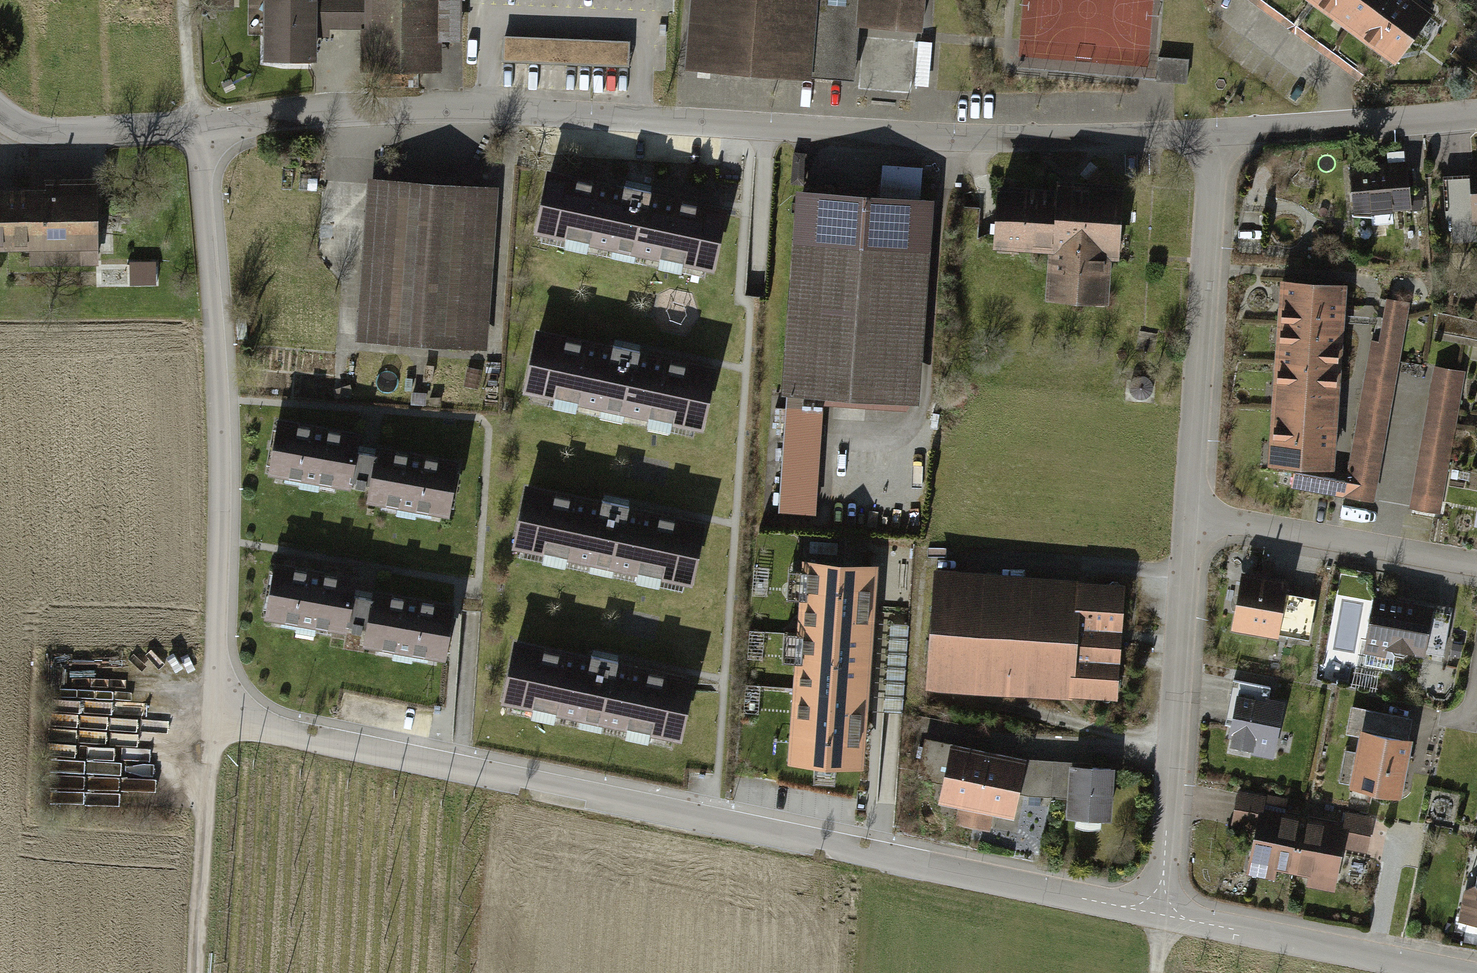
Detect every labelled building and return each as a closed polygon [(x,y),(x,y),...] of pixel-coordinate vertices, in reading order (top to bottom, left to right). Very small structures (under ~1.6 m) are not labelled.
[(278,0),(270,0),(269,67),(317,67),(318,31),(360,32),(360,72),(440,73),(440,47),(461,47),(462,2),(278,0)] [(694,66),(854,79),(858,23),(860,0),(700,0),(694,66)] [(858,23),(920,28),(923,0),(860,0),(858,23)] [(1395,59),(1429,13),(1411,0),(1315,0),(1395,59)] [(629,42),(505,37),(504,62),(628,66),(629,42)] [(1193,59),(1163,57),(1162,82),(1192,83),(1193,59)] [(1413,161),(1357,168),(1363,218),(1419,211),(1413,161)] [(729,213),(551,177),(538,238),(717,274),(729,213)] [(0,191),(0,253),(36,252),(36,266),(108,265),(108,179),(55,180),(55,190),(0,191)] [(1066,188),(1008,184),(1004,248),(1060,251),(1057,298),(1119,302),(1122,258),(1131,259),(1136,183),(1067,179),(1066,188)] [(503,189),(372,180),(361,339),(492,348),(503,189)] [(944,198),(806,189),(793,390),(930,399),(944,198)] [(158,280),(159,257),(133,256),(132,279),(158,280)] [(1359,283),(1290,279),(1279,462),(1348,466),(1359,283)] [(1356,479),(1301,472),(1298,489),(1383,501),(1413,302),(1390,300),(1383,341),(1375,340),(1356,479)] [(1438,318),(1435,340),(1476,346),(1476,323),(1438,318)] [(627,354),(541,337),(529,396),(708,431),(719,372),(627,354)] [(1467,372),(1436,367),(1414,507),(1444,511),(1467,372)] [(830,412),(794,409),(786,513),(823,515),(830,412)] [(356,485),(369,487),(366,507),(457,520),(465,468),(374,455),(374,457),(361,455),(363,439),(276,424),(267,478),(354,492),(356,485)] [(617,508),(526,489),(513,552),(692,590),(706,527),(617,508)] [(872,557),(798,553),(777,776),(842,783),(849,733),(833,727),(839,604),(867,604),(872,557)] [(351,623),(367,626),(364,648),(447,662),(455,610),(372,596),(372,600),(355,597),(358,582),(264,566),(255,618),(349,634),(351,623)] [(1138,581),(946,571),(939,690),(1132,700),(1138,581)] [(1297,581),(1250,574),(1241,630),(1287,638),(1297,581)] [(1442,609),(1381,598),(1370,657),(1393,661),(1395,648),(1433,655),(1442,609)] [(603,664),(515,646),(502,709),(683,746),(696,683),(603,664)] [(1280,756),(1292,701),(1240,690),(1229,745),(1280,756)] [(1039,758),(962,742),(949,802),(966,806),(963,822),(998,829),(1002,811),(1027,817),(1039,758)] [(1405,750),(1358,742),(1349,790),(1396,799),(1405,750)] [(1125,770),(1078,767),(1075,818),(1122,821),(1125,770)] [(1272,794),(1241,788),(1234,826),(1260,831),(1252,875),(1284,881),(1286,871),(1315,876),(1313,887),(1343,892),(1352,848),(1374,853),(1381,817),(1349,810),(1346,823),(1269,809),(1272,794)] [(1471,887),(1464,920),(1476,922),(1476,888),(1471,887)]
